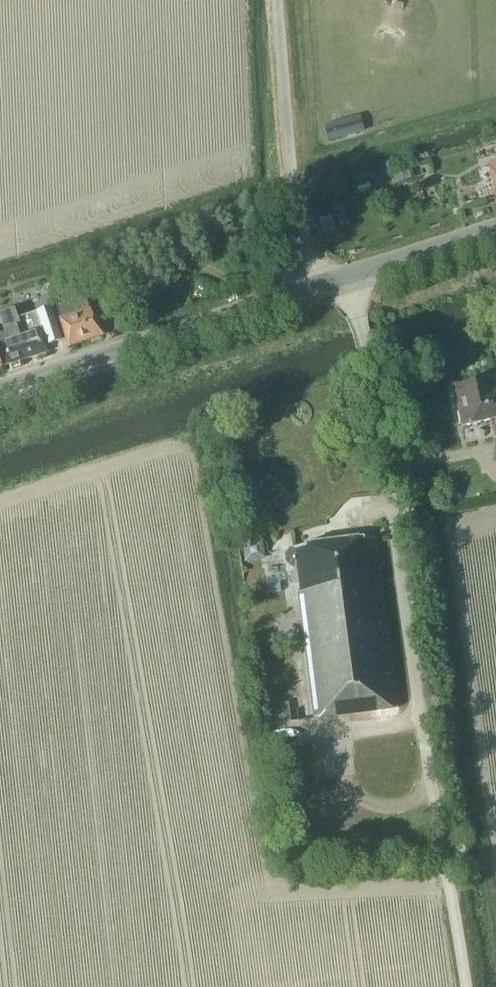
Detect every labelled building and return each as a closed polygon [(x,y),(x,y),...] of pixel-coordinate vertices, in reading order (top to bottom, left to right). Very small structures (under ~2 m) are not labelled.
[(360,115),(324,125),(328,142),(365,132),(360,115)] [(397,183),(411,179),(408,169),(394,174),(397,183)] [(348,225),(342,207),(334,210),(341,227),(348,225)] [(335,232),(330,216),(319,220),(324,236),(335,232)] [(68,346),(102,335),(97,319),(92,321),(89,311),(88,311),(85,299),(84,299),(84,297),(56,306),(68,346)] [(48,352),(46,345),(61,340),(51,309),(18,319),(15,310),(0,314),(0,318),(5,335),(0,336),(0,349),(5,366),(48,352)] [(487,387),(485,380),(454,387),(459,412),(458,415),(459,421),(462,423),(463,427),(489,421),(495,450),(495,384),(487,387)] [(314,719),(397,708),(375,537),(358,540),(358,538),(309,545),(309,546),(293,548),(294,549),(290,550),(286,555),(287,562),(292,567),(296,566),(296,567),(297,567),(300,592),(297,592),(314,719)] [(245,563),(265,560),(263,540),(242,542),(245,563)] [(290,722),(288,703),(265,706),(267,725),(290,722)]
